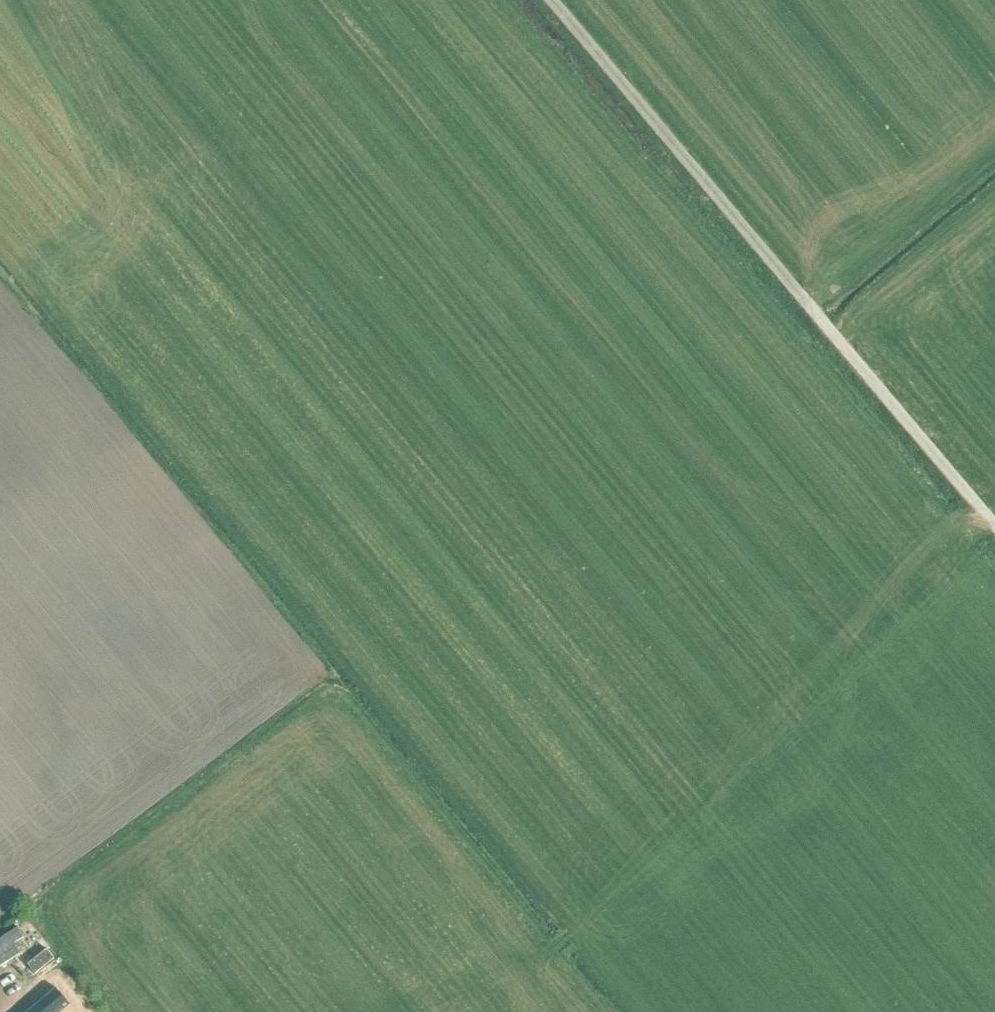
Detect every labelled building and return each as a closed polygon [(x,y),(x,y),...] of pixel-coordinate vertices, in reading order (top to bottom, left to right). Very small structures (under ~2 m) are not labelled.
[(70,1004),(56,987),(26,1011),(61,1011),(70,1004)]
